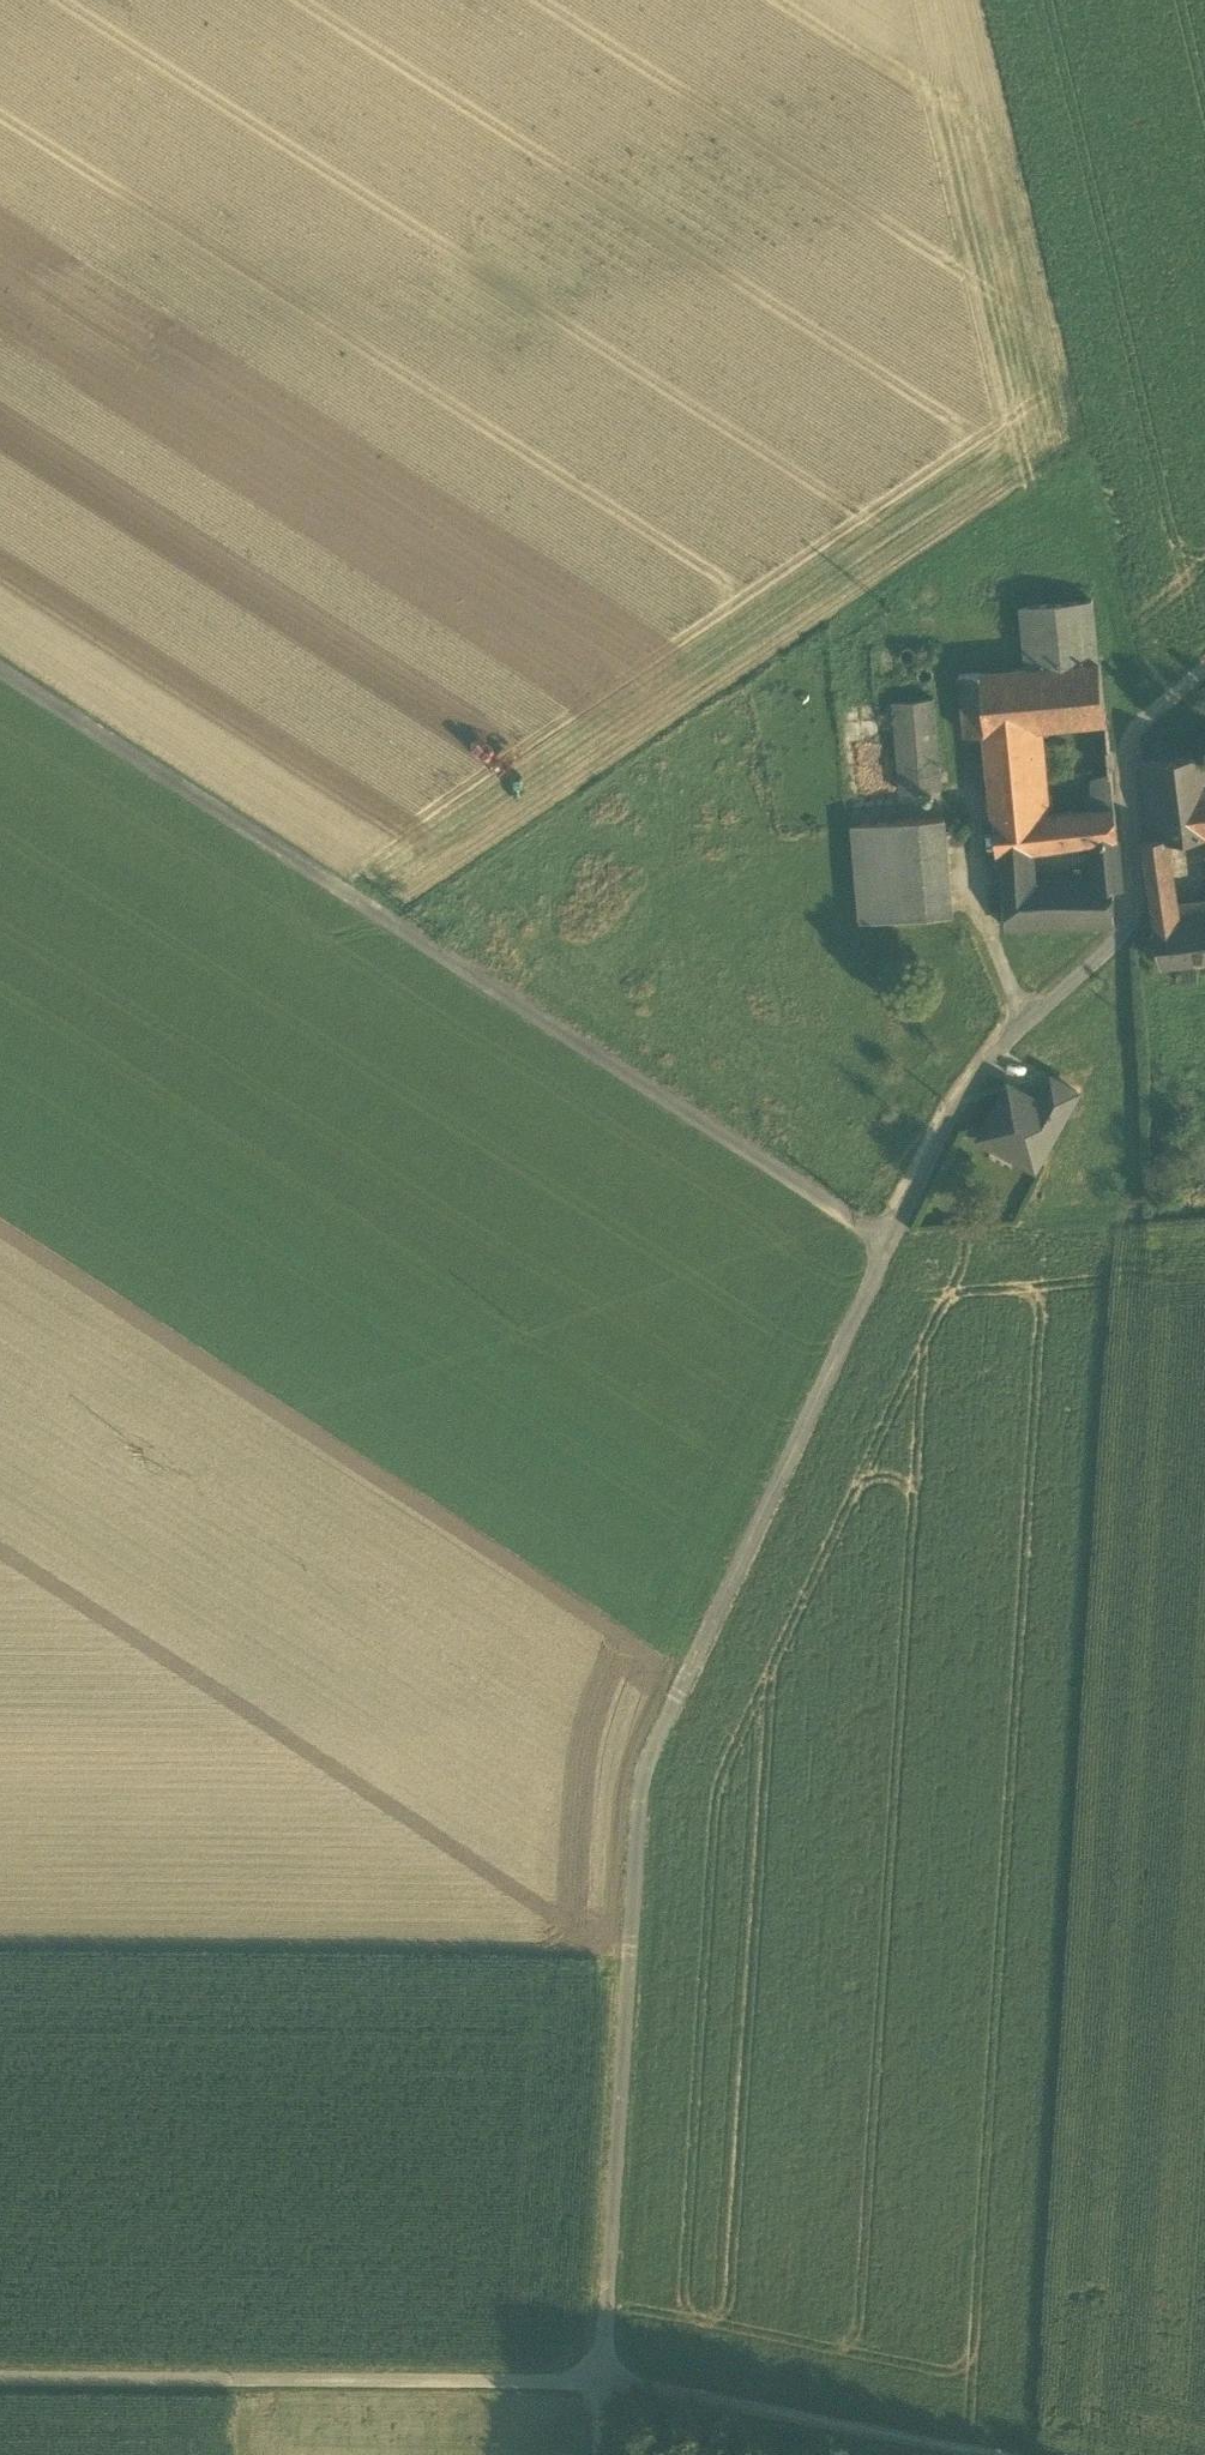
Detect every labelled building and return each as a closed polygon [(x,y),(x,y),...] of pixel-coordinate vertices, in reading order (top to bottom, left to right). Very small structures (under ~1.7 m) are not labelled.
[(1023,606),(1029,668),(1100,661),(1094,599),(1023,606)] [(911,664),(912,664),(916,658),(916,653),(911,648),(905,648),(900,652),(900,659),(905,664),(911,664)] [(983,672),(988,731),(1036,727),(1066,725),(1108,721),(1102,661),(1100,661),(1029,668),(983,672)] [(969,736),(989,734),(988,731),(983,672),(963,674),(969,736)] [(895,702),(902,792),(942,789),(935,698),(895,702)] [(1036,727),(1037,744),(1068,741),(1066,725),(1036,727)] [(1037,744),(1036,727),(988,731),(989,734),(996,818),(1043,814),(1052,813),(1052,804),(1043,805),(1037,744)] [(1152,839),(1167,838),(1192,835),(1187,788),(1204,786),(1204,754),(1144,761),(1152,838),(1152,839)] [(1088,792),(1090,810),(1116,807),(1113,772),(1095,777),(1094,783),(1095,791),(1088,792)] [(1204,833),(1204,786),(1187,788),(1192,835),(1204,833)] [(1005,851),(1017,852),(1035,849),(1095,840),(1119,837),(1116,807),(1090,810),(1052,813),(1043,814),(996,818),(999,851),(1005,851)] [(947,819),(898,822),(905,918),(954,914),(947,819)] [(861,921),(905,918),(898,822),(854,826),(861,921)] [(1095,840),(1097,885),(1114,884),(1123,884),(1119,837),(1095,840)] [(1152,839),(1152,838),(1143,839),(1146,863),(1170,859),(1167,838),(1152,839)] [(1017,852),(1005,851),(1006,885),(1029,882),(1029,879),(1036,878),(1035,849),(1017,852)] [(1149,884),(1154,924),(1178,920),(1170,859),(1146,863),(1149,884)] [(1007,929),(1037,928),(1036,887),(1036,878),(1029,879),(1029,882),(1006,885),(1007,929)] [(1097,885),(1036,887),(1037,928),(1111,926),(1115,922),(1114,884),(1097,885)] [(1178,920),(1154,924),(1160,964),(1204,959),(1204,917),(1178,920)] [(1038,1102),(1063,1116),(1077,1092),(1052,1078),(1039,1101),(1038,1102)] [(1001,1144),(1037,1163),(1063,1116),(1038,1102),(1039,1101),(1009,1085),(982,1133),(985,1140),(995,1145),(1001,1144)]
